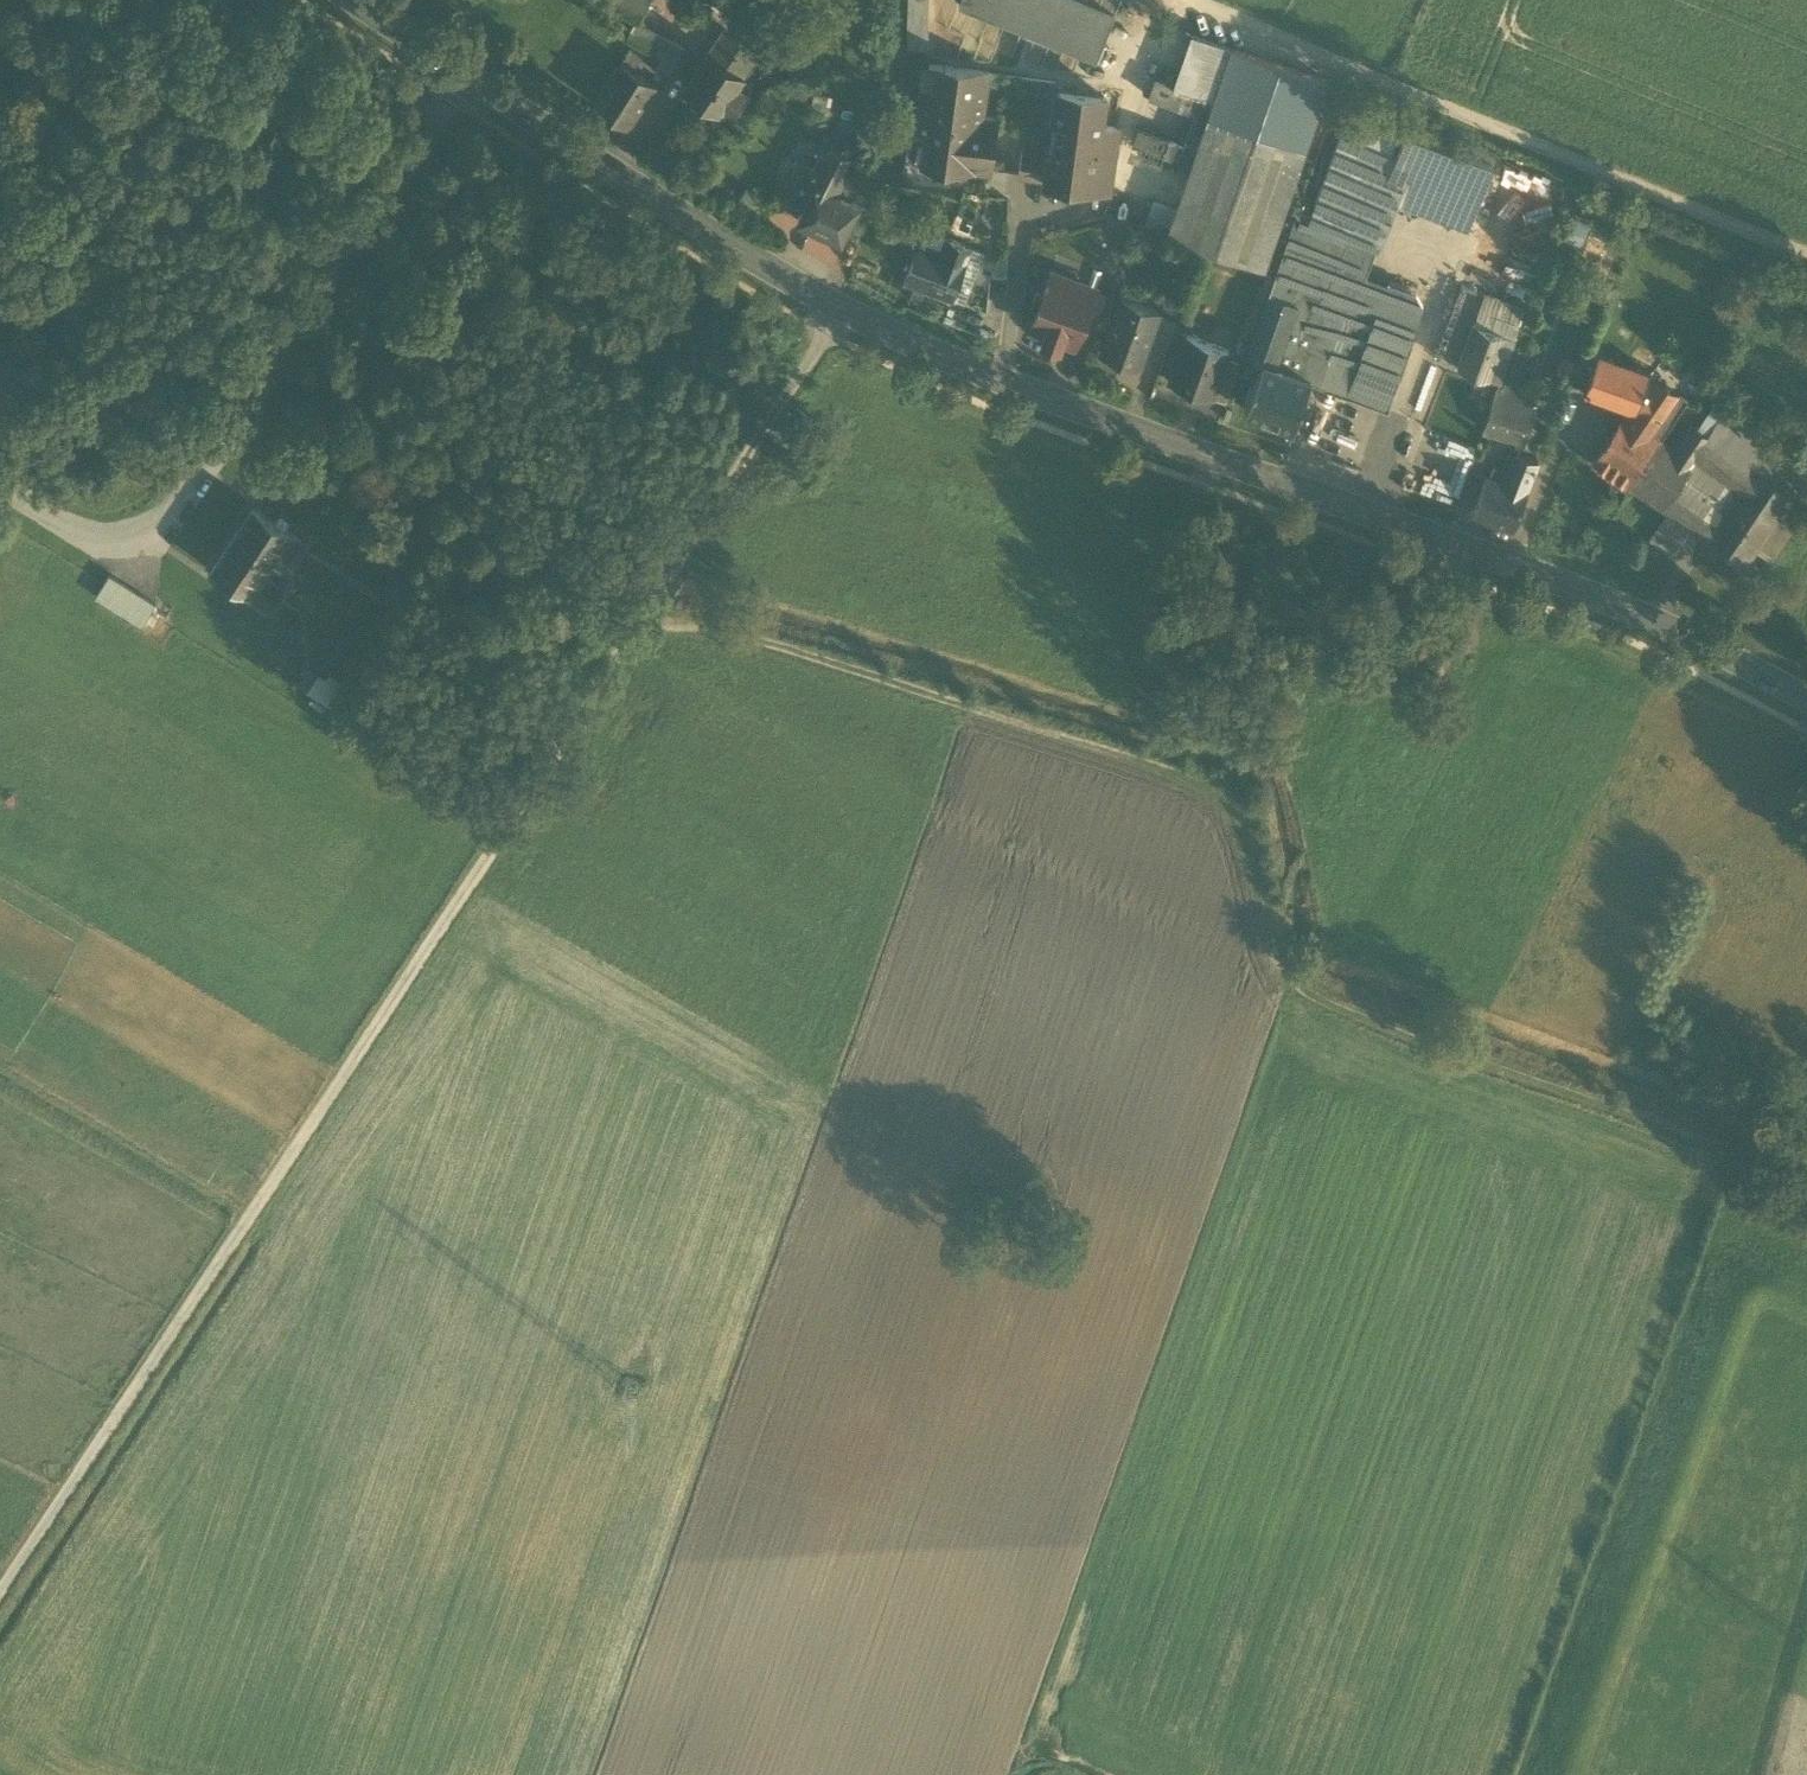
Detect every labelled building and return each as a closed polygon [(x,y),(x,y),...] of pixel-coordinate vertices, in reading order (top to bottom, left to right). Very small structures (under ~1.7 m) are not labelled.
[(605,2),(636,19),(646,0),(605,0),(605,2)] [(906,40),(928,40),(928,0),(907,0),(906,40)] [(1097,59),(1114,15),(1078,0),(960,0),(959,3),(1097,59)] [(656,65),(673,75),(688,48),(636,19),(625,37),(662,56),(656,65)] [(723,27),(717,36),(736,49),(741,42),(742,41),(723,27)] [(1191,29),(1171,85),(1214,100),(1233,44),(1191,29)] [(706,51),(707,52),(742,76),(757,53),(741,42),(736,49),(717,36),(706,51)] [(1327,77),(1233,44),(1214,100),(1192,163),(1168,231),(1204,244),(1263,264),(1327,77)] [(736,84),(742,76),(707,52),(701,60),(699,59),(696,64),(697,66),(684,85),(720,109),(723,105),(733,111),(746,91),(736,84)] [(594,102),(628,124),(655,82),(620,60),(594,102)] [(908,157),(989,168),(993,141),(996,118),(983,116),(980,117),(986,70),(929,63),(920,130),(912,129),(909,128),(905,158),(908,159),(908,157)] [(659,78),(631,123),(646,133),(675,88),(659,78)] [(1192,163),(1214,100),(1171,85),(1154,79),(1148,95),(1194,111),(1183,141),(1138,126),(1132,143),(1192,163)] [(1051,145),(1095,151),(1099,123),(1103,95),(1058,88),(1051,145)] [(811,107),(841,113),(844,97),(814,91),(811,107)] [(1148,95),(1138,126),(1183,141),(1194,111),(1148,95)] [(1341,129),(1394,150),(1403,127),(1405,122),(1351,103),(1341,129)] [(1116,125),(1099,123),(1095,151),(1112,154),(1116,125)] [(1467,226),(1493,159),(1403,127),(1394,150),(1412,157),(1396,201),(1467,226)] [(1309,217),(1363,237),(1394,150),(1341,129),(1309,217)] [(1091,185),(1091,184),(1095,151),(1051,145),(1050,151),(1046,178),(1046,179),(1091,185)] [(1018,174),(1046,178),(1050,151),(1022,147),(1018,174)] [(1412,157),(1394,150),(1363,237),(1376,243),(1380,244),(1396,201),(1412,157)] [(807,181),(814,184),(814,183),(835,193),(850,164),(822,151),(814,167),(807,181)] [(1112,154),(1095,151),(1091,184),(1107,186),(1112,154)] [(788,200),(802,208),(814,184),(807,181),(814,167),(796,158),(796,159),(788,200)] [(858,203),(835,193),(814,183),(814,184),(802,208),(797,218),(841,238),(858,203)] [(773,205),(745,187),(738,198),(765,217),(773,205)] [(1365,274),(1376,243),(1363,237),(1309,217),(1296,212),(1285,242),(1342,263),(1341,265),(1365,274)] [(1588,220),(1569,214),(1561,238),(1580,244),(1588,220)] [(905,280),(951,297),(971,246),(947,237),(942,251),(920,242),(905,280)] [(1310,377),(1387,406),(1423,304),(1416,292),(1365,274),(1341,265),(1342,263),(1285,242),(1269,290),(1247,354),(1262,359),(1262,357),(1310,375),(1310,377)] [(992,274),(1006,275),(1008,247),(994,246),(992,274)] [(1505,262),(1533,267),(1537,251),(1508,246),(1505,262)] [(1043,337),(1058,342),(1061,336),(1075,341),(1095,288),(1050,272),(1043,290),(1037,288),(1031,304),(1038,306),(1031,325),(1045,330),(1043,337)] [(1486,291),(1479,309),(1520,324),(1524,313),(1519,304),(1486,291)] [(1102,351),(1138,365),(1158,311),(1121,298),(1102,351)] [(1479,309),(1474,324),(1514,339),(1520,324),(1479,309)] [(1458,367),(1499,381),(1514,339),(1474,324),(1458,367)] [(1169,379),(1212,395),(1226,356),(1229,348),(1186,333),(1169,379)] [(1629,409),(1635,411),(1648,374),(1649,374),(1598,355),(1584,392),(1629,409)] [(1212,395),(1225,400),(1239,361),(1226,356),(1212,395)] [(1244,407),(1293,425),(1310,377),(1310,375),(1262,357),(1262,359),(1244,407)] [(1483,428),(1525,439),(1535,409),(1530,408),(1535,395),(1514,387),(1523,361),(1512,357),(1501,389),(1496,387),(1483,428)] [(1596,461),(1629,484),(1658,441),(1667,430),(1687,401),(1648,374),(1635,411),(1629,409),(1596,461)] [(1697,427),(1708,434),(1723,411),(1712,404),(1697,427)] [(1756,468),(1790,492),(1806,467),(1766,439),(1724,410),(1723,411),(1708,434),(1709,436),(1738,456),(1756,468)] [(1682,475),(1693,459),(1709,436),(1708,434),(1697,427),(1691,423),(1673,450),(1659,441),(1658,441),(1629,484),(1662,506),(1672,491),(1682,475)] [(1766,439),(1806,467),(1806,447),(1775,425),(1766,439)] [(1467,460),(1472,443),(1438,431),(1432,448),(1467,460)] [(1738,456),(1709,436),(1693,459),(1722,479),(1738,456)] [(1516,452),(1505,483),(1526,491),(1537,460),(1516,452)] [(1738,456),(1722,479),(1725,481),(1740,491),(1756,468),(1738,456)] [(1682,475),(1714,497),(1725,481),(1722,479),(1693,459),(1682,475)] [(1738,495),(1772,519),(1790,492),(1756,468),(1740,491),(1738,495)] [(1703,513),(1714,497),(1682,475),(1672,491),(1676,495),(1701,511),(1703,513)] [(1514,526),(1526,491),(1505,483),(1486,476),(1474,512),(1514,526)] [(1667,509),(1690,526),(1701,511),(1676,495),(1667,509)] [(1708,538),(1743,562),(1756,542),(1771,552),(1785,531),(1770,521),(1772,519),(1738,495),(1718,524),(1708,538)] [(260,603),(270,610),(283,590),(261,576),(277,552),(288,560),(302,540),(254,508),(212,571),(260,603)] [(1703,513),(1701,511),(1690,526),(1708,538),(1718,524),(1703,513)] [(1649,538),(1672,554),(1689,531),(1666,514),(1649,538)] [(95,597),(140,627),(155,605),(139,594),(110,574),(99,590),(95,597)] [(1738,614),(1759,626),(1765,615),(1744,603),(1738,614)] [(297,685),(308,692),(319,675),(308,668),(297,685)] [(331,683),(319,700),(338,711),(353,688),(329,673),(325,679),(331,683)] [(308,692),(319,700),(331,683),(325,679),(319,675),(308,692)]
